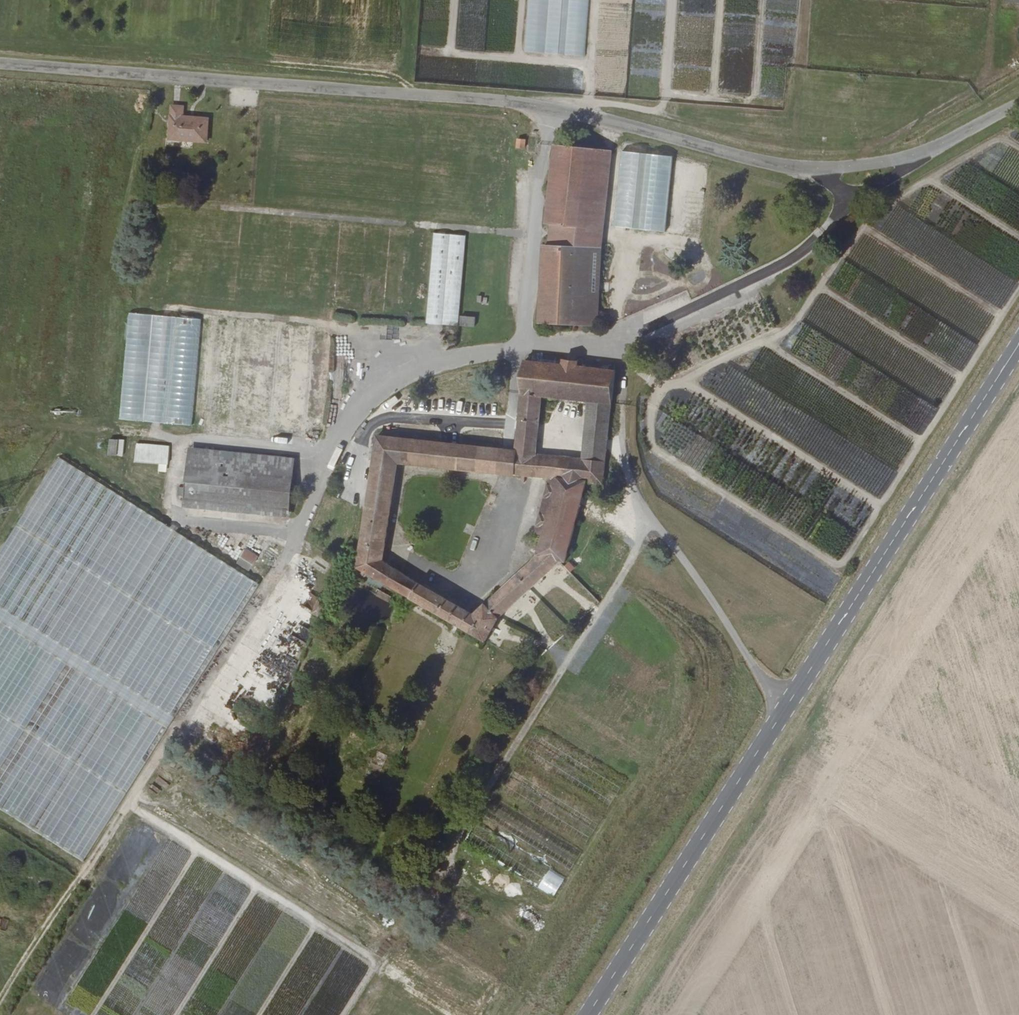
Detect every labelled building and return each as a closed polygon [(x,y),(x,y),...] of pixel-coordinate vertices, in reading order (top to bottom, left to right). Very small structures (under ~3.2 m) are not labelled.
[(589,0),(529,0),(526,52),(586,56),(589,0)] [(174,105),(172,126),(177,127),(177,137),(208,141),(210,118),(187,115),(187,106),(174,105)] [(556,146),(547,224),(554,226),(552,241),(546,241),(538,317),(593,324),(600,252),(573,249),(585,150),(556,146)] [(585,150),(573,249),(600,252),(611,154),(585,150)] [(459,326),(464,234),(431,233),(426,324),(459,326)] [(484,299),(483,307),(491,307),(492,300),(484,299)] [(474,327),(474,316),(459,316),(458,326),(474,327)] [(526,358),(516,451),(513,479),(553,484),(554,485),(541,534),(550,537),(544,561),(474,614),(462,606),(453,621),(486,641),(536,596),(537,595),(566,571),(571,576),(588,489),(600,488),(615,372),(526,358)] [(345,379),(351,378),(350,365),(343,366),(345,379)] [(383,443),(359,573),(367,577),(369,571),(398,588),(412,597),(421,582),(383,560),(405,469),(501,479),(505,449),(384,434),(383,443)] [(105,456),(121,457),(122,440),(106,439),(105,456)] [(165,472),(167,445),(134,444),(133,463),(157,464),(156,472),(165,472)] [(188,448),(186,506),(297,514),(298,456),(188,448)] [(83,861),(260,584),(60,457),(0,551),(0,809),(83,861)] [(243,548),(233,563),(247,571),(256,556),(243,548)] [(412,597),(453,621),(462,606),(421,582),(412,597)] [(375,583),(372,589),(384,594),(385,588),(375,583)] [(319,616),(361,639),(364,632),(342,620),(344,618),(323,607),(325,603),(313,596),(307,609),(319,616)] [(290,635),(278,658),(293,665),(304,642),(290,635)] [(278,665),(275,671),(287,677),(290,671),(278,665)] [(481,825),(469,844),(554,897),(566,877),(481,825)]
